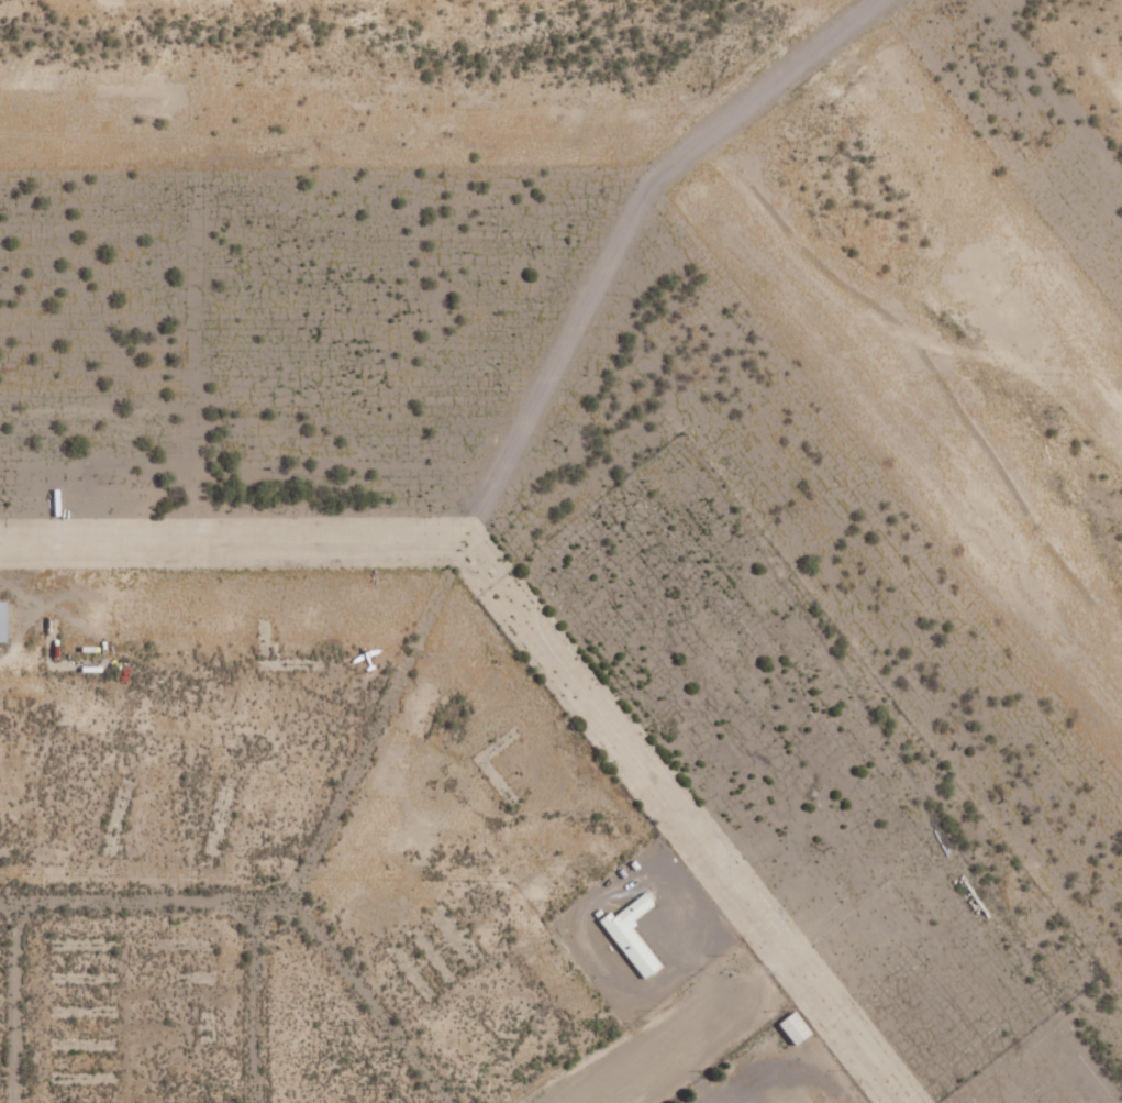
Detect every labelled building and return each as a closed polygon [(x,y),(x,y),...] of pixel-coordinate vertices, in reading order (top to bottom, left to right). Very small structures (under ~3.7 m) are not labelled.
[(0,600),(0,642),(11,641),(11,600),(0,600)] [(663,966),(632,924),(658,905),(648,891),(615,916),(612,912),(600,920),(645,980),(663,966)] [(790,1046),(807,1034),(791,1010),(774,1022),(790,1046)]
